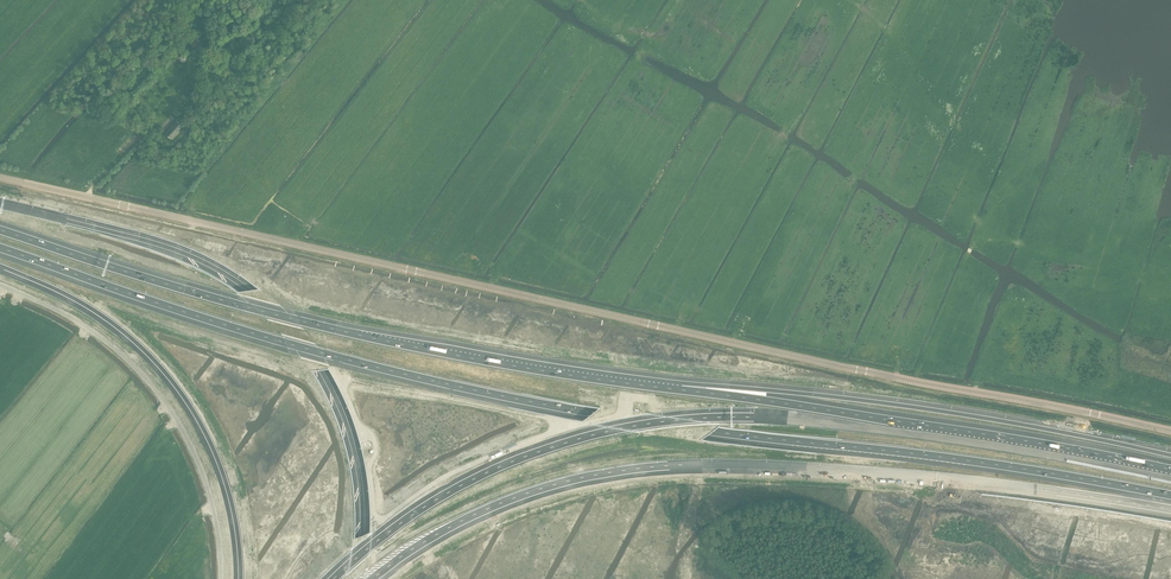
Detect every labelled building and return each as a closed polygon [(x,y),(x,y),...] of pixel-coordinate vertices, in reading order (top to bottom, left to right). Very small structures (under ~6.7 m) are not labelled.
[(195,46),(200,41),(196,37),(191,42),(189,44),(193,48),(195,46)] [(176,121),(165,133),(171,138),(182,126),(176,121)] [(305,454),(303,456),(314,465),(318,461),(309,454),(307,456),(305,454)] [(940,566),(940,578),(976,578),(976,566),(940,566)]
